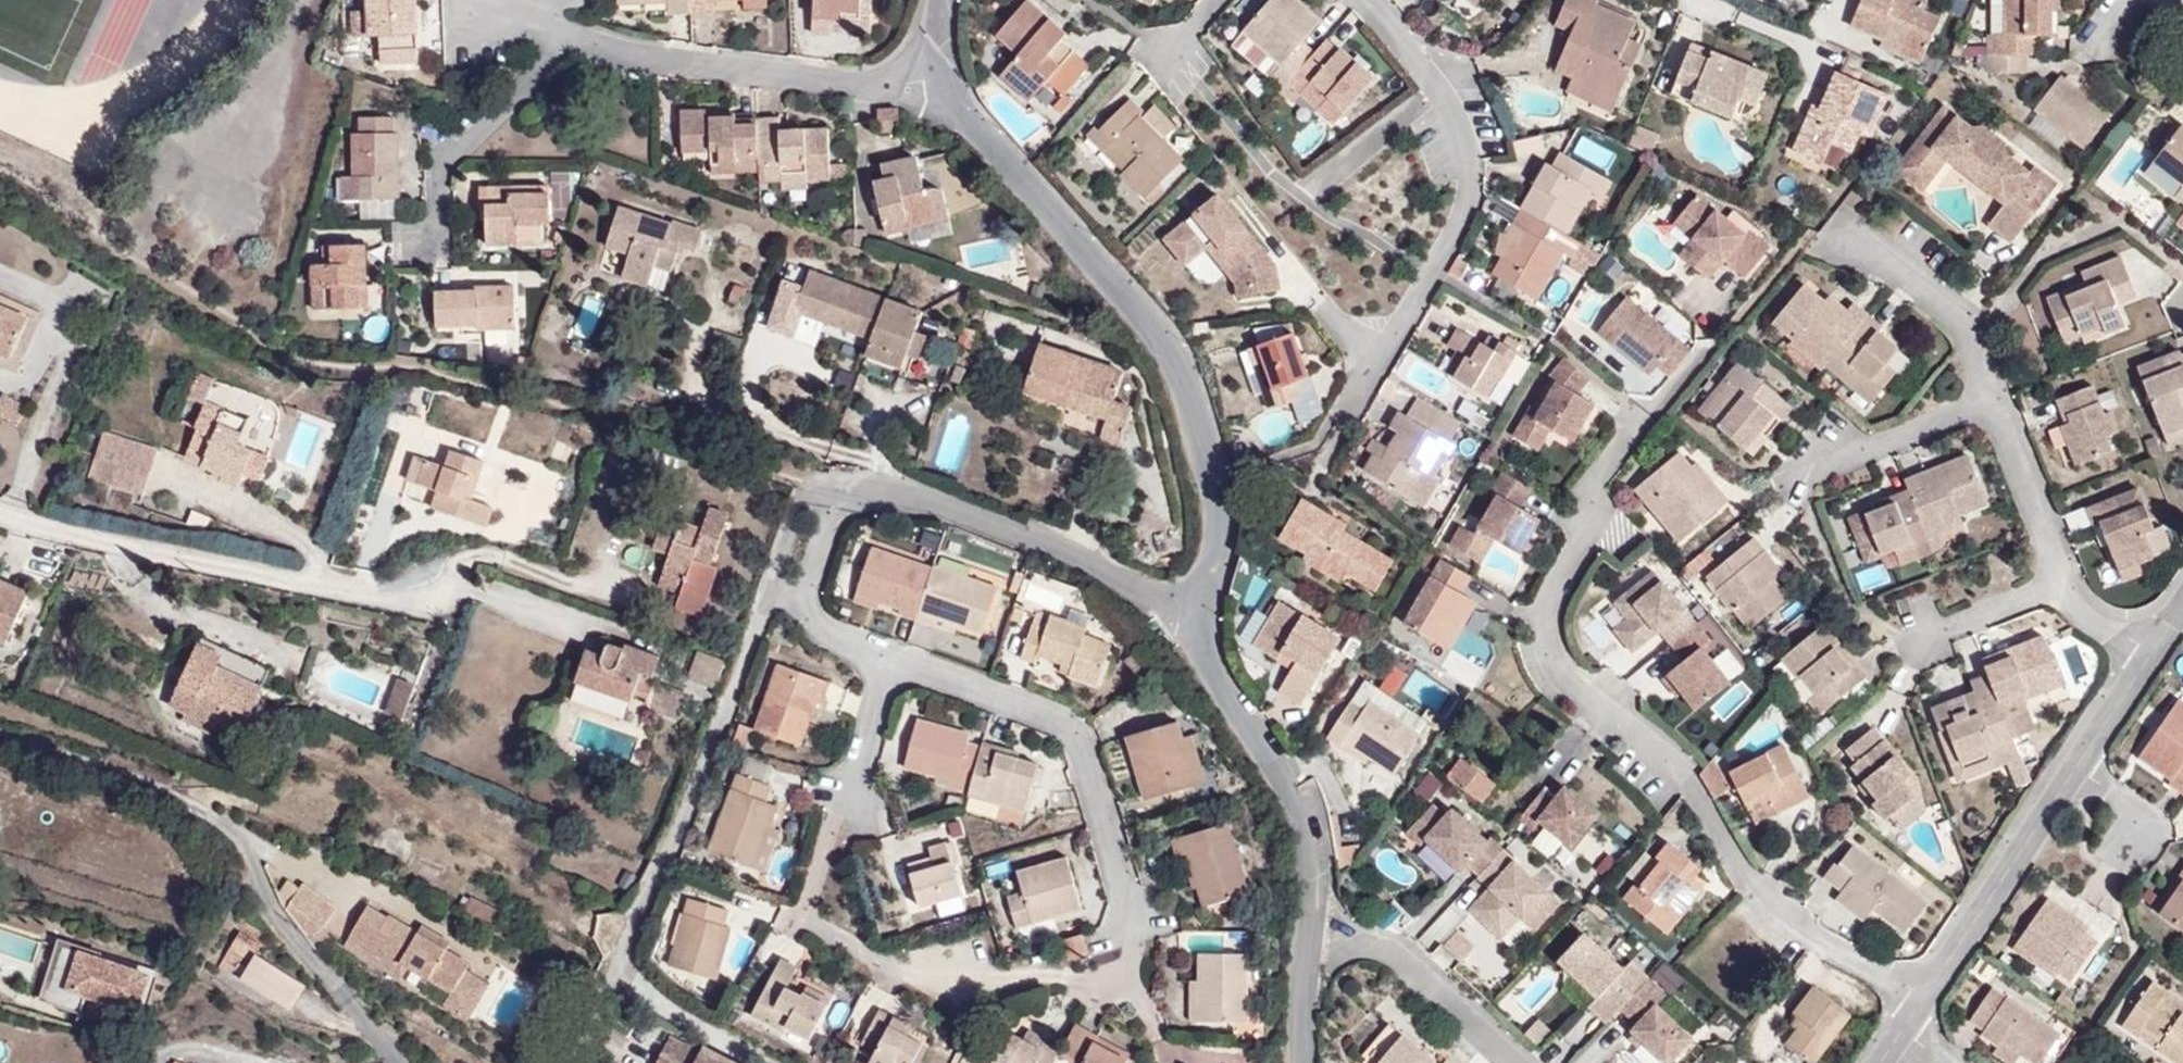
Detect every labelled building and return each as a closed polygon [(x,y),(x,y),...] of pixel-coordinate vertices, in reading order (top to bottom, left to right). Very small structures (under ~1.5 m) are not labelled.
[(411,0),(362,0),(363,13),(364,38),(375,37),(376,63),(415,61),(411,0)] [(690,0),(615,0),(615,8),(666,8),(666,22),(690,22),(690,0)] [(769,0),(690,0),(690,22),(714,21),(713,8),(741,7),(741,20),(770,18),(769,0)] [(877,0),(812,0),(811,37),(830,38),(830,33),(832,18),(875,21),(877,0)] [(1088,69),(1063,40),(1066,36),(1025,0),(993,36),(1014,56),(1005,66),(1022,81),(1029,75),(1042,87),(1046,82),(1059,94),(1061,97),(1088,69)] [(1318,19),(1297,0),(1264,0),(1239,29),(1259,47),(1279,66),(1272,73),(1269,76),(1282,88),(1316,51),(1303,38),(1318,19)] [(1474,10),(1481,0),(1458,0),(1474,10)] [(1626,43),(1632,29),(1596,12),(1597,5),(1586,0),(1563,0),(1556,15),(1572,23),(1566,36),(1548,71),(1566,80),(1613,104),(1628,72),(1615,67),(1626,43)] [(1921,1),(1919,0),(1853,0),(1844,22),(1877,36),(1880,30),(1919,46),(1933,14),(1918,8),(1921,1)] [(2050,0),(2003,0),(2003,34),(1992,34),(1988,34),(1988,52),(1990,52),(2029,53),(2035,53),(2035,36),(2050,36),(2050,11),(2050,0)] [(2003,0),(1992,0),(1992,34),(2003,34),(2003,0)] [(2059,0),(2050,0),(2050,11),(2059,11),(2059,0)] [(364,38),(363,13),(349,13),(350,38),(364,38)] [(1566,36),(1572,23),(1556,15),(1550,28),(1566,36)] [(874,37),(875,21),(832,18),(830,33),(874,37)] [(1914,58),(1919,46),(1880,30),(1877,36),(1874,41),(1914,58)] [(1355,61),(1341,48),(1339,50),(1327,39),(1316,51),(1288,81),(1302,95),(1312,86),(1327,101),(1318,111),(1333,126),(1376,81),(1369,74),(1355,61)] [(1711,48),(1689,39),(1685,50),(1707,58),(1711,48)] [(1628,72),(1639,49),(1626,43),(1615,67),(1628,72)] [(1279,66),(1259,47),(1252,55),(1272,73),(1279,66)] [(1737,94),(1748,63),(1711,48),(1707,58),(1685,50),(1670,88),(1730,110),(1737,94)] [(2029,53),(1990,52),(1990,71),(2029,71),(2029,53)] [(1374,68),(1360,55),(1355,61),(1369,74),(1374,68)] [(1755,100),(1766,71),(1748,63),(1737,94),(1755,100)] [(1027,103),(1042,87),(1029,75),(1022,81),(1005,66),(997,76),(1027,103)] [(1859,77),(1839,69),(1837,75),(1857,83),(1859,77)] [(1866,137),(1884,95),(1857,83),(1837,75),(1833,73),(1818,110),(1811,108),(1792,153),(1821,166),(1829,147),(1849,156),(1859,134),(1866,137)] [(2082,148),(2108,114),(2061,78),(2035,113),(2082,148)] [(1613,104),(1566,80),(1559,95),(1606,119),(1613,104)] [(1302,95),(1288,81),(1282,88),(1295,102),(1302,95)] [(1327,101),(1312,86),(1302,95),(1318,111),(1327,101)] [(1059,114),(1070,100),(1063,95),(1061,97),(1059,94),(1049,106),(1059,114)] [(1179,158),(1137,115),(1140,111),(1126,97),(1094,129),(1128,166),(1124,170),(1121,173),(1139,194),(1154,179),(1157,182),(1179,158)] [(1989,153),(1952,124),(1956,118),(1934,101),(1880,169),(1895,180),(1908,163),(1922,174),(1934,159),(1941,150),(1973,173),(1989,153)] [(1172,126),(1154,108),(1142,120),(1160,139),(1172,126)] [(758,177),(756,122),(733,123),(733,116),(707,116),(707,112),(679,113),(681,158),(706,157),(706,164),(733,164),(733,178),(758,177)] [(900,135),(900,118),(880,113),(880,135),(900,135)] [(832,184),(830,128),(779,129),(778,121),(756,122),(758,177),(758,186),(779,186),(810,185),(832,184)] [(343,204),(400,204),(399,138),(394,138),(394,122),(360,123),(361,139),(354,139),(354,182),(342,182),(343,204)] [(2153,159),(2182,183),(2182,124),(2182,123),(2153,159)] [(1128,166),(1094,129),(1091,126),(1083,134),(1114,167),(1120,166),(1124,170),(1128,166)] [(1647,157),(1654,137),(1631,127),(1623,146),(1647,157)] [(1973,173),(1941,150),(1934,159),(1966,182),(1973,173)] [(2003,248),(2049,189),(2024,170),(2018,175),(1989,153),(1973,173),(2003,194),(1977,228),(2003,248)] [(1596,201),(1606,182),(1557,156),(1549,169),(1541,165),(1512,212),(1562,239),(1587,196),(1596,201)] [(910,242),(953,233),(944,189),(938,190),(926,193),(918,157),(884,164),(887,179),(877,181),(888,233),(907,229),(910,242)] [(2153,159),(2143,172),(2175,197),(2182,187),(2182,183),(2153,159)] [(1910,190),(1922,174),(1908,163),(1895,180),(1910,190)] [(733,178),(733,164),(706,164),(707,178),(733,178)] [(2003,194),(1973,173),(1966,182),(1996,203),(2003,194)] [(1146,202),(1161,188),(1157,182),(1154,179),(1139,194),(1146,202)] [(810,194),(810,185),(779,186),(779,195),(810,194)] [(2175,197),(2172,201),(2182,210),(2182,209),(2182,187),(2175,197)] [(554,225),(553,191),(484,192),(484,209),(490,209),(491,250),(548,248),(548,226),(554,225)] [(1687,261),(1708,278),(1723,258),(1744,275),(1768,245),(1746,227),(1742,232),(1695,194),(1678,214),(1698,230),(1692,237),(1700,244),(1687,261)] [(1271,260),(1217,200),(1168,244),(1185,263),(1201,249),(1211,240),(1236,267),(1226,276),(1232,283),(1235,296),(1276,288),(1271,260)] [(673,225),(625,209),(611,250),(633,257),(626,279),(652,288),(660,266),(675,271),(684,247),(700,252),(706,232),(675,221),(673,225)] [(2182,210),(2174,221),(2182,227),(2182,209),(2182,210)] [(1562,239),(1512,212),(1507,225),(1520,232),(1503,263),(1497,259),(1489,273),(1535,300),(1561,256),(1568,260),(1566,264),(1581,273),(1584,268),(1588,270),(1595,258),(1578,248),(1562,239)] [(1698,230),(1678,214),(1672,222),(1692,237),(1698,230)] [(1503,263),(1520,232),(1507,225),(1501,236),(1494,235),(1490,255),(1497,259),(1503,263)] [(1678,255),(1687,261),(1700,244),(1692,237),(1678,255)] [(1578,248),(1595,258),(1600,249),(1583,239),(1578,248)] [(1236,267),(1211,240),(1201,249),(1226,276),(1236,267)] [(317,265),(318,311),(361,310),(361,287),(369,287),(368,246),(327,246),(327,264),(317,265)] [(564,269),(570,253),(548,250),(549,269),(564,269)] [(2121,322),(2113,301),(2105,284),(2126,276),(2117,253),(2077,271),(2080,280),(2041,295),(2054,327),(2073,321),(2076,331),(2099,323),(2101,330),(2121,322)] [(1457,259),(1447,274),(1457,280),(1466,264),(1457,259)] [(2182,278),(2182,276),(2166,264),(2162,269),(2180,282),(2182,278)] [(927,308),(815,272),(801,313),(875,338),(869,359),(904,371),(910,354),(919,329),(927,308)] [(2133,293),(2126,276),(2105,284),(2113,301),(2133,293)] [(1820,366),(1861,314),(1847,303),(1842,310),(1837,316),(1816,300),(1797,285),(1767,323),(1785,338),(1781,343),(1817,371),(1820,366)] [(435,293),(436,328),(477,327),(477,331),(514,330),(513,287),(476,288),(476,292),(435,293)] [(1842,310),(1821,294),(1816,300),(1837,316),(1842,310)] [(1664,375),(1685,350),(1619,297),(1591,331),(1644,374),(1652,365),(1664,375)] [(27,326),(17,321),(19,316),(0,308),(0,359),(10,363),(27,326)] [(1879,362),(1893,345),(1873,330),(1876,326),(1861,314),(1820,366),(1866,401),(1890,370),(1879,362)] [(1539,333),(1548,338),(1558,321),(1549,316),(1539,333)] [(2076,331),(2073,321),(2054,327),(2058,338),(2076,331)] [(1283,337),(1280,322),(1252,328),(1257,344),(1283,337)] [(2079,340),(2101,330),(2099,323),(2076,331),(2079,340)] [(927,359),(935,335),(919,329),(910,354),(927,359)] [(1502,376),(1489,369),(1498,351),(1484,343),(1478,352),(1445,333),(1436,350),(1447,356),(1461,363),(1447,388),(1477,405),(1484,392),(1491,396),(1502,376)] [(1305,380),(1292,335),(1257,344),(1268,386),(1258,389),(1262,408),(1287,402),(1295,399),(1292,383),(1305,380)] [(1110,397),(1119,369),(1034,340),(1018,386),(1100,415),(1092,436),(1114,444),(1129,404),(1110,397)] [(1268,386),(1257,344),(1247,347),(1258,389),(1268,386)] [(2178,353),(2173,348),(2159,354),(2168,377),(2182,371),(2178,353)] [(1502,376),(1512,358),(1498,351),(1489,369),(1502,376)] [(2168,377),(2159,354),(2131,365),(2157,429),(2182,418),(2178,405),(2182,403),(2182,371),(2168,377)] [(1447,388),(1461,363),(1447,356),(1433,380),(1447,388)] [(1584,381),(1559,362),(1543,382),(1551,387),(1527,432),(1542,440),(1547,432),(1570,444),(1590,406),(1572,397),(1584,381)] [(1786,410),(1730,368),(1691,421),(1732,454),(1759,419),(1772,428),(1786,410)] [(1315,414),(1305,380),(1292,383),(1295,399),(1287,402),(1292,422),(1315,414)] [(2112,428),(2106,408),(2100,411),(2090,382),(2051,397),(2058,414),(2064,412),(2066,418),(2056,422),(2070,461),(2107,447),(2102,433),(2112,428)] [(270,463),(245,450),(257,425),(210,404),(199,427),(202,430),(186,461),(222,479),(220,484),(238,493),(243,481),(258,488),(270,463)] [(1406,407),(1398,421),(1440,446),(1448,432),(1406,407)] [(1440,472),(1451,453),(1440,446),(1398,421),(1389,416),(1379,435),(1383,437),(1374,453),(1368,464),(1363,461),(1352,481),(1396,507),(1412,482),(1422,487),(1434,469),(1440,472)] [(2182,418),(2157,429),(2163,443),(2182,435),(2182,419),(2182,418)] [(1745,464),(1772,428),(1759,419),(1732,454),(1745,464)] [(1542,440),(1527,432),(1519,428),(1512,443),(1535,455),(1542,440)] [(156,452),(103,434),(88,478),(142,495),(156,452)] [(416,452),(440,456),(442,444),(419,439),(416,452)] [(469,494),(480,458),(449,446),(442,462),(426,456),(417,484),(434,490),(429,506),(482,520),(488,501),(469,494)] [(1368,464),(1374,453),(1365,447),(1358,458),(1363,461),(1368,464)] [(1981,495),(1962,447),(1900,471),(1905,483),(1926,535),(1935,531),(1938,529),(1933,516),(1959,505),(1981,495)] [(417,484),(426,456),(412,451),(403,478),(417,484)] [(1728,506),(1697,468),(1693,472),(1677,453),(1632,489),(1677,547),(1728,506)] [(1525,490),(1496,475),(1484,494),(1491,498),(1468,538),(1484,548),(1488,541),(1513,556),(1533,522),(1513,510),(1525,490)] [(1412,482),(1396,507),(1412,516),(1429,489),(1423,485),(1422,487),(1412,482)] [(1926,535),(1905,483),(1875,495),(1878,502),(1862,508),(1877,552),(1893,547),(1909,540),(1915,554),(1931,548),(1926,535)] [(2151,530),(2135,486),(2080,507),(2087,531),(2095,528),(2111,574),(2151,559),(2142,534),(2151,530)] [(711,551),(725,508),(701,499),(693,519),(663,509),(650,540),(662,546),(657,563),(683,572),(677,586),(673,599),(696,608),(713,562),(710,556),(711,551)] [(1384,571),(1339,543),(1319,532),(1327,519),(1300,503),(1276,543),(1299,556),(1291,569),(1312,580),(1319,569),(1366,598),(1384,571)] [(1938,529),(1963,518),(1959,505),(1933,516),(1938,529)] [(1339,543),(1345,530),(1327,519),(1319,532),(1339,543)] [(1473,565),(1484,548),(1468,538),(1453,530),(1443,548),(1473,565)] [(1940,544),(1935,531),(1926,535),(1931,548),(1940,544)] [(950,539),(935,534),(930,547),(945,553),(950,539)] [(1788,599),(1775,583),(1754,559),(1764,551),(1755,539),(1703,578),(1745,632),(1788,599)] [(1915,554),(1909,540),(1893,547),(1899,561),(1915,554)] [(918,626),(939,567),(871,544),(851,604),(882,615),(885,607),(902,613),(900,619),(918,626)] [(1784,576),(1764,551),(1754,559),(1775,583),(1784,576)] [(1880,560),(1853,570),(1861,591),(1888,581),(1880,560)] [(986,635),(1004,583),(941,561),(939,567),(918,626),(957,639),(961,627),(986,635)] [(1401,626),(1447,652),(1462,625),(1445,616),(1466,577),(1436,561),(1401,626)] [(677,586),(683,572),(657,563),(653,576),(677,586)] [(1236,563),(1230,598),(1258,603),(1264,567),(1236,563)] [(2141,576),(2138,564),(2111,574),(2115,585),(2141,576)] [(1339,581),(1319,569),(1312,580),(1332,591),(1339,581)] [(1667,645),(1693,623),(1651,570),(1611,603),(1624,619),(1610,630),(1628,653),(1656,631),(1667,645)] [(7,642),(29,592),(0,579),(0,639),(7,642)] [(1291,703),(1331,637),(1271,599),(1242,645),(1280,670),(1268,691),(1291,703)] [(1098,688),(1114,647),(1087,637),(1089,631),(1052,616),(1046,631),(1033,627),(1021,658),(1038,664),(1040,658),(1063,667),(1060,674),(1098,688)] [(1845,671),(1823,650),(1835,638),(1820,622),(1779,659),(1795,676),(1801,671),(1820,692),(1811,702),(1823,713),(1867,671),(1856,660),(1845,671)] [(1680,661),(1664,674),(1679,693),(1693,710),(1726,683),(1698,648),(1707,641),(1693,623),(1667,645),(1680,661)] [(2072,678),(2062,652),(2053,653),(2042,631),(1981,655),(2016,739),(2040,729),(2028,697),(2072,678)] [(1856,660),(1835,638),(1823,650),(1845,671),(1856,660)] [(259,698),(271,671),(197,640),(193,650),(220,661),(213,681),(259,698)] [(655,680),(664,656),(625,642),(623,649),(603,641),(599,652),(587,647),(575,679),(629,699),(632,693),(648,699),(655,680)] [(718,680),(728,654),(704,645),(694,671),(718,680)] [(213,681),(220,661),(193,650),(170,708),(243,739),(259,698),(213,681)] [(770,698),(785,662),(772,657),(758,693),(770,698)] [(822,727),(839,684),(785,662),(770,698),(758,729),(803,748),(814,723),(822,727)] [(2016,739),(1987,668),(1967,677),(1968,687),(1927,705),(1937,728),(1948,724),(1965,763),(1983,755),(2017,740),(2016,739)] [(1820,692),(1801,671),(1795,676),(1789,682),(1809,704),(1811,702),(1820,692)] [(1673,697),(1679,693),(1664,674),(1658,679),(1673,697)] [(1364,695),(1418,732),(1426,720),(1365,679),(1325,738),(1337,746),(1342,739),(1338,736),(1364,695)] [(399,680),(386,712),(403,719),(416,687),(399,680)] [(654,701),(661,682),(655,680),(648,699),(654,701)] [(681,719),(691,694),(661,682),(654,701),(652,708),(681,719)] [(1418,732),(1364,695),(1338,736),(1393,772),(1418,732)] [(2177,707),(2140,763),(2182,798),(2182,711),(2177,707)] [(1820,748),(1848,725),(1838,713),(1810,735),(1820,748)] [(971,798),(988,745),(918,720),(902,765),(932,776),(932,784),(971,798)] [(747,755),(758,729),(741,721),(729,749),(744,754),(747,755)] [(1965,763),(1948,724),(1937,728),(1960,786),(1991,773),(1983,755),(1965,763)] [(1906,785),(1913,778),(1872,728),(1846,753),(1857,765),(1852,769),(1863,782),(1879,800),(1872,807),(1885,821),(1891,820),(1916,797),(1906,785)] [(1207,789),(1195,740),(1179,743),(1176,730),(1124,745),(1141,807),(1207,789)] [(2025,760),(2017,740),(1983,755),(1991,773),(2025,760)] [(1037,821),(1053,772),(1018,760),(1018,755),(988,745),(971,798),(1037,821)] [(1727,773),(1743,805),(1764,794),(1774,814),(1806,797),(1780,746),(1727,773)] [(737,772),(778,787),(785,767),(747,755),(744,754),(737,772)] [(1497,785),(1463,758),(1449,775),(1484,802),(1497,785)] [(1709,759),(1697,775),(1711,798),(1727,788),(1709,759)] [(1430,800),(1437,776),(1420,771),(1413,796),(1430,800)] [(764,874),(789,808),(772,801),(778,787),(737,772),(705,852),(764,874)] [(1879,800),(1863,782),(1856,788),(1872,807),(1879,800)] [(1542,798),(1524,822),(1538,833),(1544,824),(1577,848),(1601,816),(1568,791),(1558,804),(1555,808),(1542,798)] [(1545,794),(1542,798),(1555,808),(1558,804),(1545,794)] [(1743,805),(1752,824),(1774,814),(1764,794),(1743,805)] [(1902,834),(1927,811),(1916,797),(1891,820),(1902,834)] [(1485,843),(1450,811),(1442,820),(1428,807),(1401,835),(1416,848),(1422,842),(1456,874),(1464,866),(1475,877),(1498,853),(1499,852),(1487,841),(1485,843)] [(1245,905),(1225,833),(1179,845),(1184,870),(1173,872),(1185,921),(1245,905)] [(965,896),(949,841),(931,846),(933,854),(905,862),(917,910),(965,896)] [(1673,936),(1708,887),(1695,876),(1702,866),(1673,843),(1660,861),(1643,883),(1629,902),(1673,936)] [(1184,870),(1179,845),(1164,849),(1170,872),(1173,872),(1184,870)] [(1922,908),(1848,852),(1835,870),(1828,866),(1814,882),(1833,897),(1826,905),(1858,927),(1866,917),(1898,939),(1922,908)] [(1475,877),(1474,879),(1485,890),(1464,912),(1487,933),(1508,911),(1516,919),(1531,933),(1555,907),(1498,853),(1475,877)] [(1634,876),(1643,883),(1660,861),(1650,854),(1634,876)] [(1084,916),(1069,859),(1014,874),(1020,897),(1005,902),(1015,937),(1084,916)] [(2175,887),(2182,892),(2182,874),(2175,887)] [(290,907),(304,886),(293,879),(283,893),(290,907)] [(290,907),(315,937),(326,929),(342,906),(307,882),(304,886),(290,907)] [(2182,897),(2182,892),(2175,887),(2163,905),(2174,911),(2182,897)] [(2174,911),(2163,905),(2152,923),(2182,943),(2182,897),(2174,911)] [(693,898),(672,966),(719,979),(735,927),(725,924),(730,909),(693,898)] [(417,927),(370,900),(345,942),(404,976),(407,968),(452,993),(468,968),(473,959),(452,947),(417,927)] [(491,926),(500,907),(487,901),(478,920),(491,926)] [(509,934),(518,916),(500,907),(491,926),(509,934)] [(2096,952),(2082,944),(2087,935),(2045,908),(2011,960),(2032,976),(2037,968),(2070,992),(2096,952)] [(1495,941),(1516,919),(1508,911),(1487,933),(1495,941)] [(457,938),(422,918),(417,927),(452,947),(457,938)] [(326,929),(315,937),(322,948),(333,939),(326,929)] [(1430,957),(1447,974),(1473,947),(1456,931),(1430,957)] [(1619,972),(1582,935),(1555,962),(1591,997),(1584,1004),(1604,1024),(1646,982),(1627,963),(1619,972)] [(40,1001),(47,1004),(65,949),(101,960),(103,952),(60,938),(40,1001)] [(1090,959),(1084,940),(1065,946),(1071,965),(1090,959)] [(131,1009),(142,973),(101,960),(65,949),(47,1004),(73,1012),(75,1007),(82,1009),(87,995),(131,1009)] [(304,987),(255,955),(240,979),(289,1010),(304,987)] [(1651,973),(1671,991),(1684,977),(1664,959),(1651,973)] [(1245,1032),(1246,966),(1198,966),(1198,992),(1205,992),(1205,1019),(1189,1019),(1189,1031),(1245,1032)] [(811,1033),(832,989),(795,970),(791,977),(768,967),(746,1011),(782,1028),(785,1021),(811,1033)] [(468,1020),(490,980),(468,968),(452,993),(445,1006),(468,1020)] [(2057,982),(2037,968),(2032,976),(2053,989),(2057,982)] [(142,973),(131,1009),(138,1011),(149,976),(142,973)] [(1652,983),(1625,1013),(1641,1027),(1635,1034),(1639,1037),(1647,1045),(1667,1062),(1677,1062),(1696,1042),(1660,1009),(1669,999),(1652,983)] [(1855,1016),(1816,988),(1799,1012),(1810,1020),(1799,1034),(1790,1046),(1813,1062),(1823,1062),(1855,1016)] [(1189,1019),(1205,1019),(1205,992),(1198,992),(1189,992),(1189,1019)] [(2177,1024),(2182,1016),(2150,994),(2133,1018),(2146,1026),(2138,1039),(2158,1054),(2153,1060),(2158,1062),(2182,1062),(2182,1027),(2177,1024)] [(1991,998),(1968,1031),(1981,1041),(1975,1049),(1998,1062),(1999,1062),(2004,1055),(2015,1062),(2047,1062),(2059,1045),(1991,998)] [(917,1046),(899,1038),(906,1024),(869,1005),(849,1042),(865,1050),(859,1062),(909,1062),(917,1046)] [(1799,1034),(1810,1020),(1799,1012),(1790,1026),(1799,1034)] [(2138,1039),(2146,1026),(2133,1018),(2119,1038),(2133,1047),(2138,1039)] [(700,1050),(705,1039),(672,1020),(650,1062),(651,1062),(722,1062),(700,1050)] [(1538,1020),(1524,1035),(1541,1050),(1555,1035),(1538,1020)] [(1564,1062),(1597,1062),(1622,1038),(1606,1022),(1564,1062)] [(1057,1056),(1003,1027),(985,1062),(1054,1062),(1057,1056)] [(1387,1056),(1401,1039),(1388,1028),(1374,1045),(1387,1056)] [(1090,1058),(1096,1045),(1070,1031),(1057,1056),(1070,1062),(1099,1062),(1090,1058)] [(1642,1050),(1647,1045),(1639,1037),(1634,1042),(1642,1050)] [(705,1039),(700,1050),(722,1062),(746,1062),(705,1039)] [(1401,1039),(1387,1056),(1374,1045),(1359,1062),(1360,1062),(1429,1062),(1401,1039)] [(1096,1045),(1090,1058),(1099,1062),(1128,1062),(1096,1045)]
